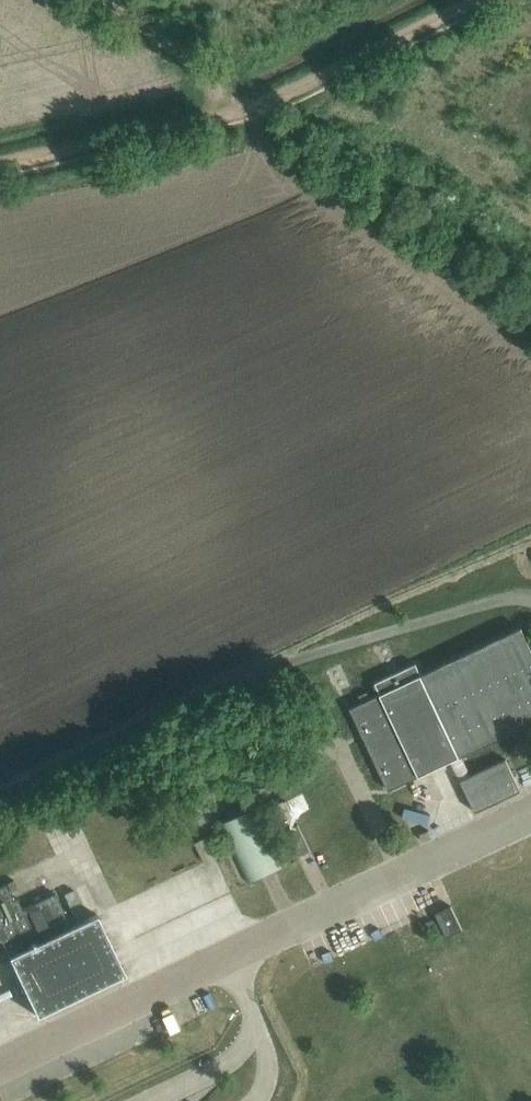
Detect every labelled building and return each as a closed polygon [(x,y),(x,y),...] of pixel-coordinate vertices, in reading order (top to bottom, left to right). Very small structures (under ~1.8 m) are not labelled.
[(470,776),(461,756),(530,723),(530,646),(522,627),(422,674),(417,663),(376,682),(381,693),(351,708),(389,790),(450,761),(460,781),(461,780),(476,811),(521,790),(506,758),(470,776)] [(274,806),(283,825),(295,819),(285,800),(274,806)] [(248,882),(275,869),(291,861),(263,803),(220,823),(248,882)] [(312,852),(298,824),(286,830),(300,857),(312,852)] [(217,857),(208,837),(196,843),(205,863),(217,857)] [(9,956),(37,1016),(126,974),(97,914),(71,926),(56,893),(23,908),(18,897),(14,899),(6,883),(0,886),(0,960),(9,956)] [(436,913),(447,937),(463,929),(452,906),(436,913)]
